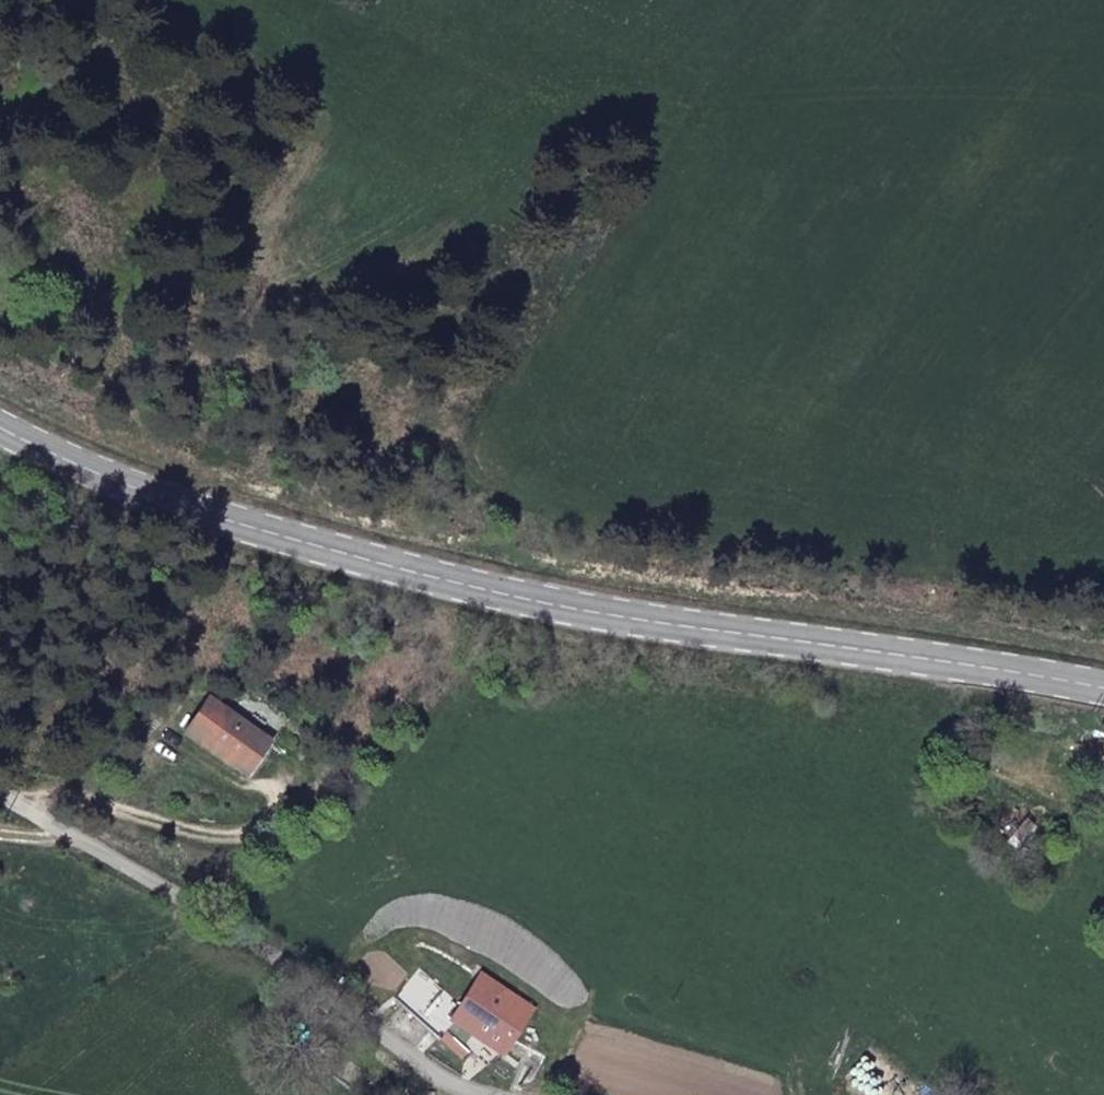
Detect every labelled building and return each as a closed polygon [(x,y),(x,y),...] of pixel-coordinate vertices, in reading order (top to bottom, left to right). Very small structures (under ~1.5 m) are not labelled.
[(261,751),(198,705),(173,739),(193,753),(201,745),(217,758),(213,764),(239,781),(261,751)] [(480,977),(465,999),(455,1017),(505,1051),(516,1033),(531,1012),(480,977)]
